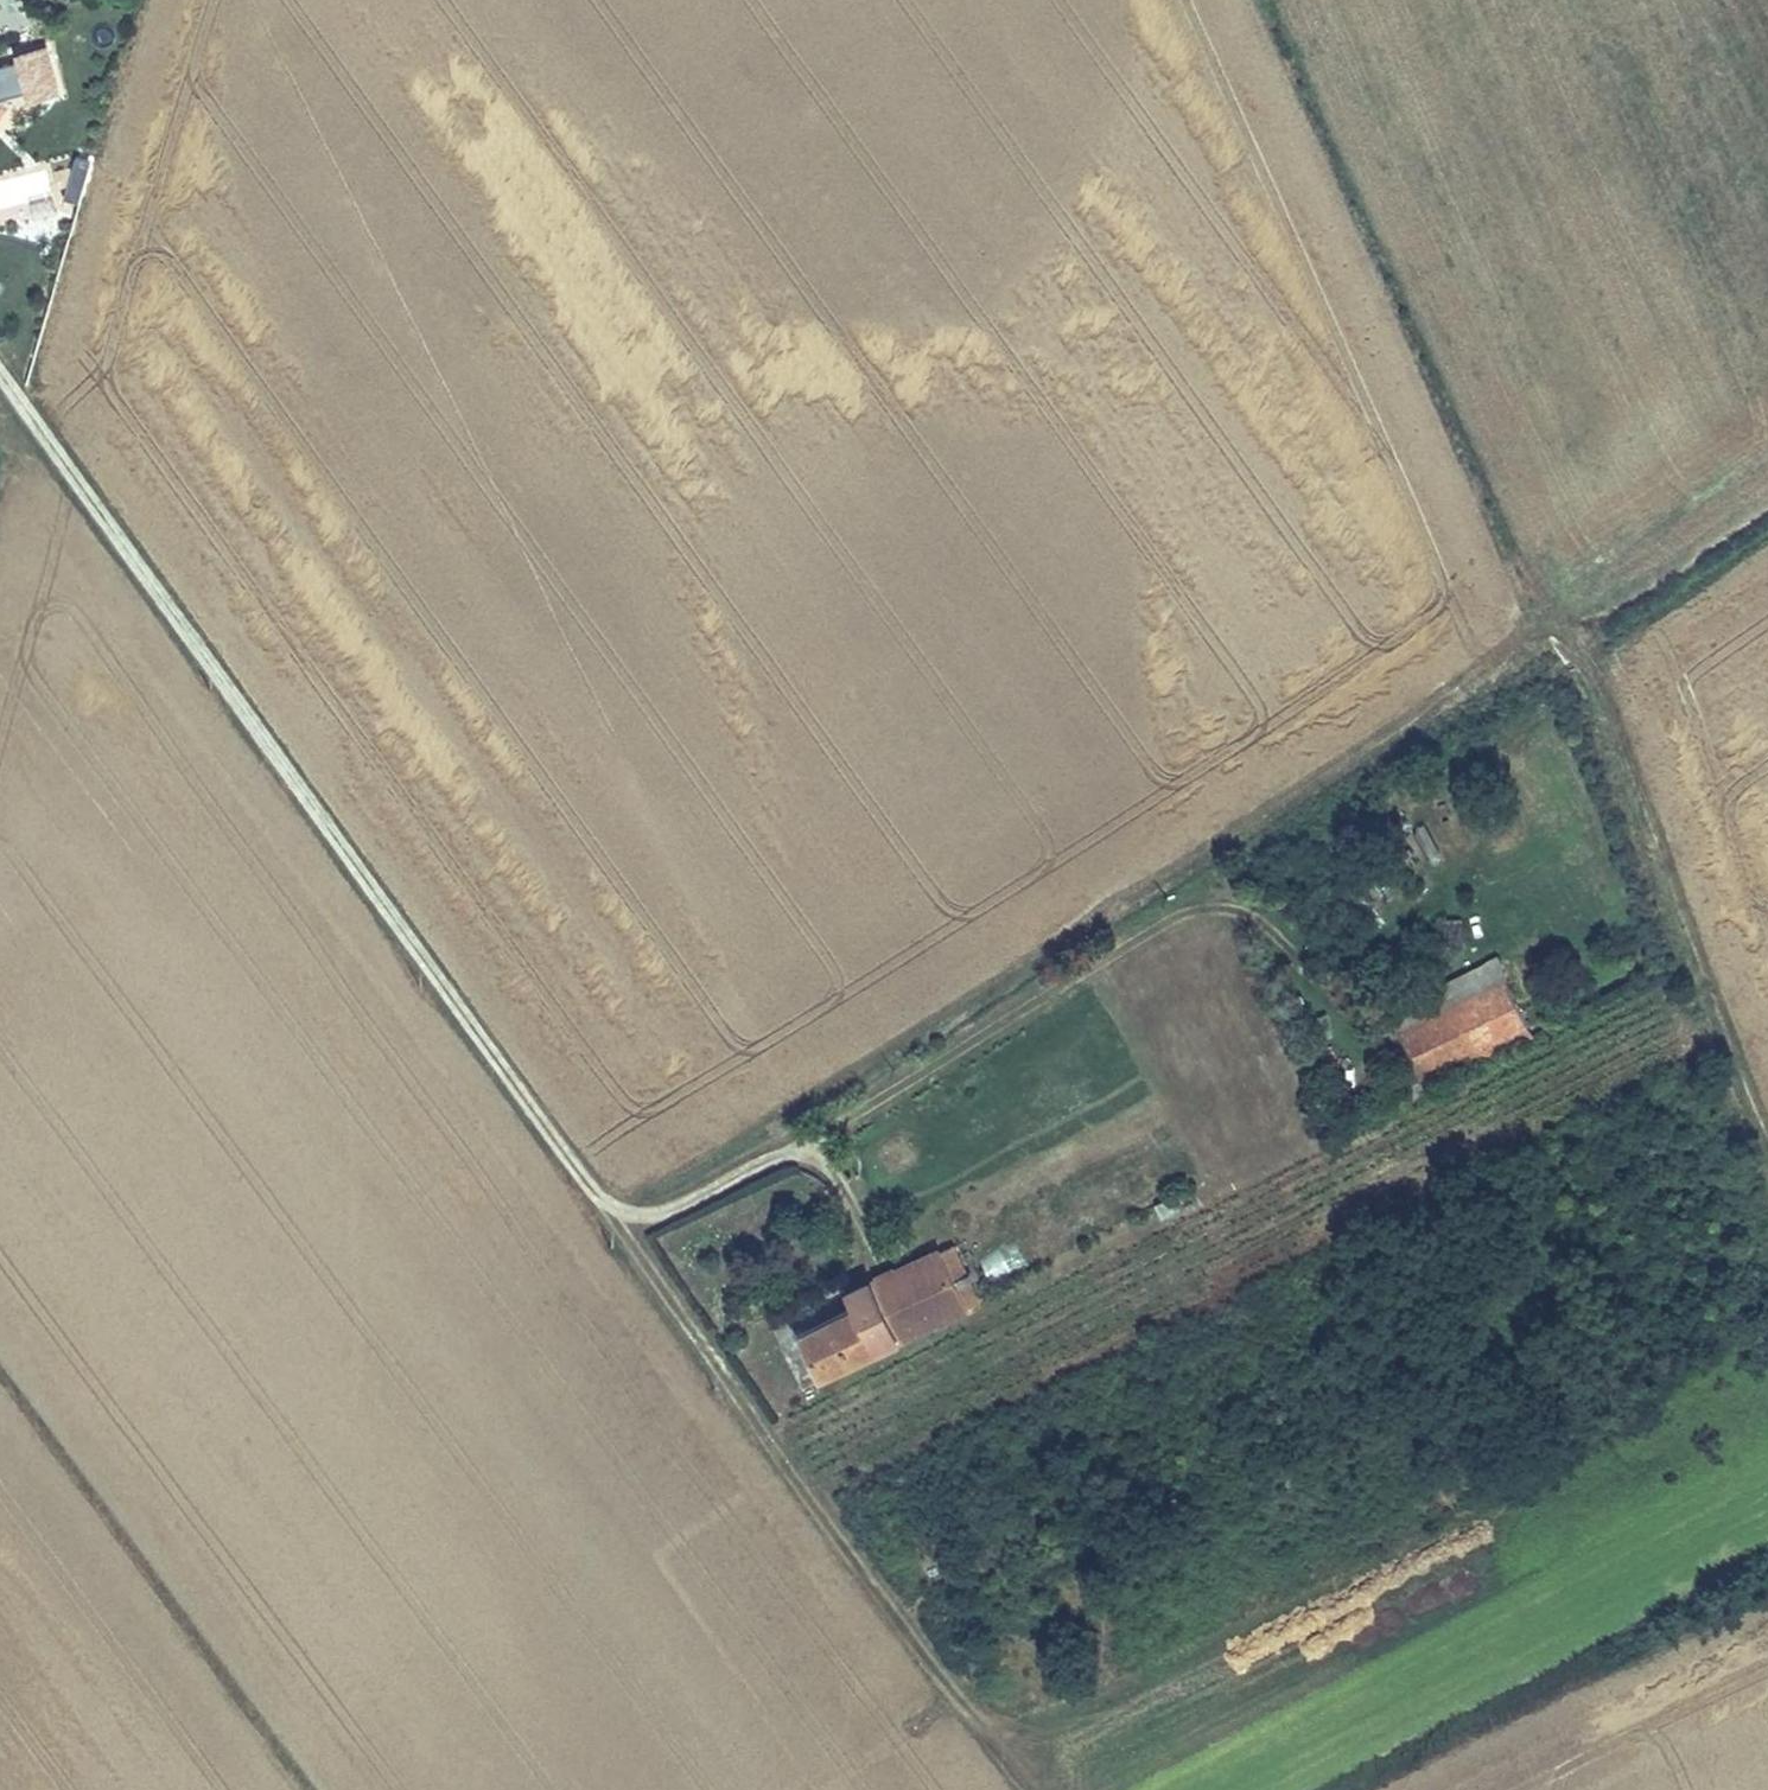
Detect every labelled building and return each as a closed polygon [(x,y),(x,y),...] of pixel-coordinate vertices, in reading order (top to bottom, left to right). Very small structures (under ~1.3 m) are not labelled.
[(33,105),(65,95),(49,47),(17,57),(33,105)] [(0,68),(0,99),(23,98),(23,68),(0,68)] [(85,204),(91,160),(72,157),(66,201),(85,204)] [(1495,993),(1389,1045),(1412,1091),(1517,1040),(1495,993)] [(992,1280),(1027,1262),(1013,1237),(979,1255),(992,1280)] [(788,1337),(810,1380),(954,1307),(929,1249),(858,1284),(865,1299),(788,1337)]
